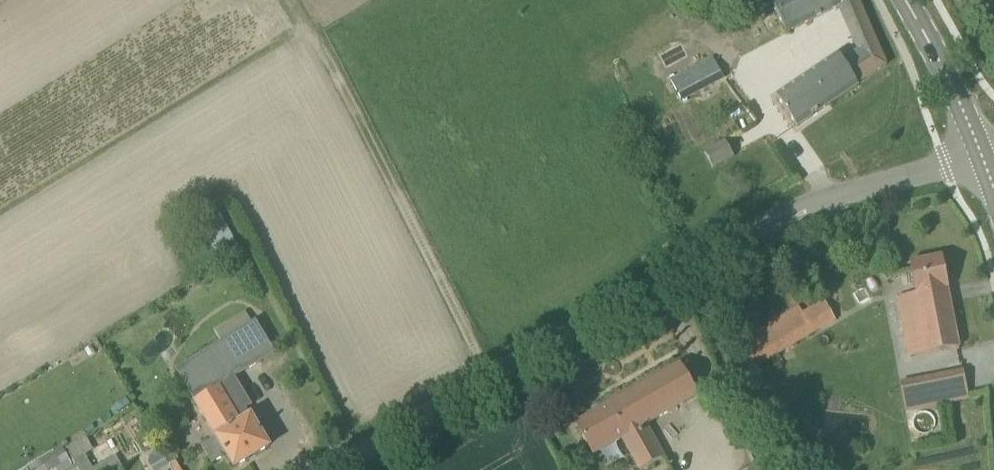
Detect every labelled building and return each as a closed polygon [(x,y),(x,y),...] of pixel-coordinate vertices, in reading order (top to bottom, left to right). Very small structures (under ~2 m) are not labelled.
[(766,80),(797,127),(858,85),(858,84),(887,64),(859,0),(774,0),(786,27),(838,5),(858,50),(843,61),(838,54),(796,84),(784,67),(766,80)] [(712,56),(670,78),(682,101),(724,79),(712,56)] [(668,164),(712,143),(691,97),(646,118),(668,164)] [(712,166),(732,155),(725,140),(704,151),(712,166)] [(202,223),(216,251),(234,241),(220,214),(202,223)] [(897,296),(909,357),(959,347),(947,288),(949,287),(943,256),(910,262),(916,293),(897,296)] [(745,373),(835,320),(824,301),(803,314),(799,307),(730,347),(745,373)] [(175,368),(195,400),(217,436),(202,445),(213,463),(227,454),(235,467),(269,446),(246,408),(252,405),(235,377),(275,352),(256,319),(175,368)] [(647,426),(699,396),(680,364),(576,423),(594,455),(622,439),(639,469),(664,455),(647,426)] [(964,371),(914,381),(900,384),(906,411),(970,398),(964,371)] [(86,437),(66,447),(79,469),(112,469),(121,465),(115,455),(101,463),(93,448),(96,446),(91,438),(88,440),(86,437)] [(170,463),(179,458),(172,446),(163,451),(170,463)] [(69,459),(62,447),(28,466),(30,469),(50,469),(69,459)] [(169,464),(160,450),(151,455),(149,462),(154,469),(160,469),(169,464)]
